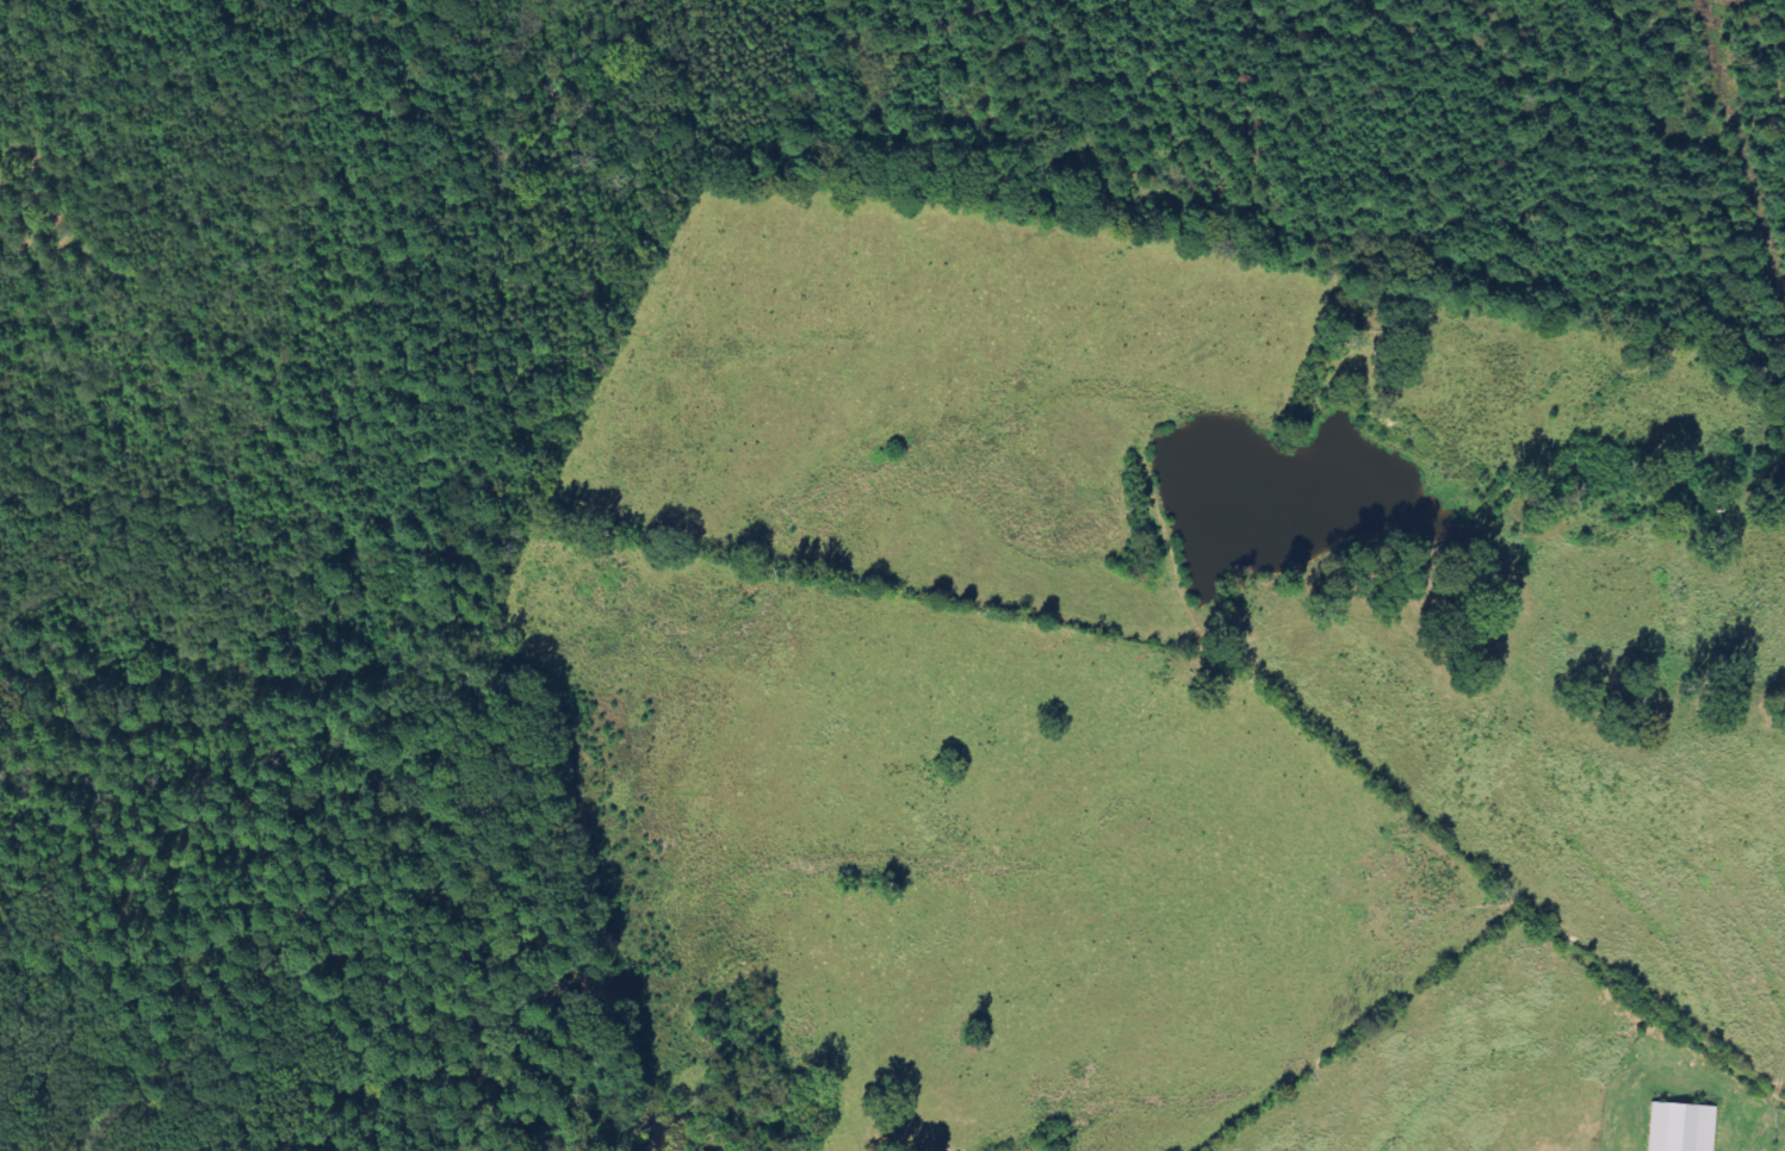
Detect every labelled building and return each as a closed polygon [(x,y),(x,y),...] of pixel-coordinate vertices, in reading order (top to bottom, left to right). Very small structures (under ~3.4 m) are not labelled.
[(1720,1107),(1657,1103),(1655,1150),(1718,1150),(1720,1107)]
